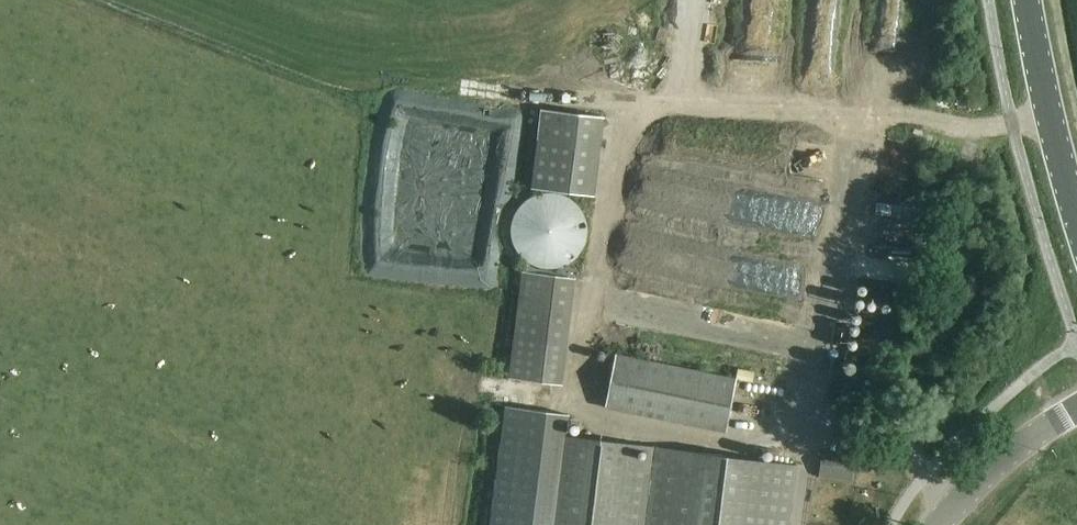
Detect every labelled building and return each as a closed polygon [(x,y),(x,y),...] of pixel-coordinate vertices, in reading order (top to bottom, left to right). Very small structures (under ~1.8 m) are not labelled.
[(531,187),(596,193),(604,114),(539,107),(531,187)] [(506,378),(561,385),(574,278),(520,271),(506,378)] [(726,433),(736,380),(614,355),(604,408),(726,433)] [(793,465),(793,463),(638,444),(626,443),(608,441),(591,439),(568,436),(567,436),(567,432),(569,415),(506,407),(503,427),(491,524),(786,524),(793,465)] [(853,481),(856,456),(821,451),(818,477),(853,481)]
